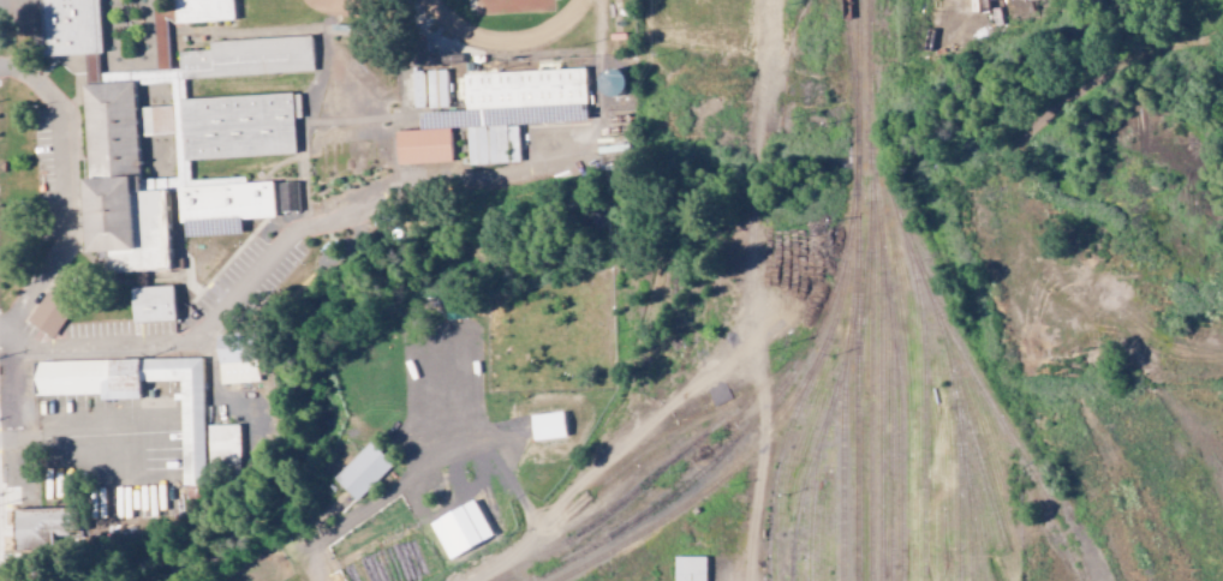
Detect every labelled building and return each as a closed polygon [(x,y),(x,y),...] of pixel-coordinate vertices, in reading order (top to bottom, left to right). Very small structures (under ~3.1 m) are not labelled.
[(43,57),(84,55),(85,82),(97,82),(96,55),(100,55),(98,0),(40,0),(43,57)] [(171,22),(234,19),(233,0),(169,0),(171,22)] [(178,79),(314,72),(312,36),(208,41),(209,50),(177,52),(178,79)] [(518,163),(517,125),(586,123),(585,70),(463,73),(464,112),(418,113),(419,129),(466,128),(467,165),(518,163)] [(598,76),(603,99),(625,94),(621,72),(598,76)] [(409,99),(412,99),(413,108),(424,107),(422,73),(407,73),(409,99)] [(178,237),(240,235),(239,219),(273,218),(272,179),(187,181),(187,159),(294,156),(293,118),(300,118),(299,95),(178,98),(178,90),(170,90),(171,107),(134,108),(133,82),(81,84),(86,254),(108,254),(109,273),(168,272),(166,185),(166,179),(138,180),(137,136),(174,135),(175,179),(177,179),(178,237)] [(396,165),(450,163),(449,130),(395,132),(396,165)] [(279,213),(298,212),(297,183),(278,183),(279,213)] [(130,288),(131,323),(173,322),(172,287),(130,288)] [(51,339),(72,310),(46,292),(26,322),(51,339)] [(257,383),(255,333),(215,335),(217,384),(257,383)] [(40,364),(208,360),(211,504),(192,504),(192,487),(189,489),(185,383),(147,384),(147,401),(107,402),(107,396),(41,399),(40,364)] [(239,469),(238,425),(207,426),(208,470),(239,469)] [(392,465),(368,442),(333,480),(356,502),(392,465)] [(23,510),(90,508),(91,533),(65,534),(65,553),(24,555),(23,510)] [(716,558),(716,580),(687,580),(687,559),(716,558)]
